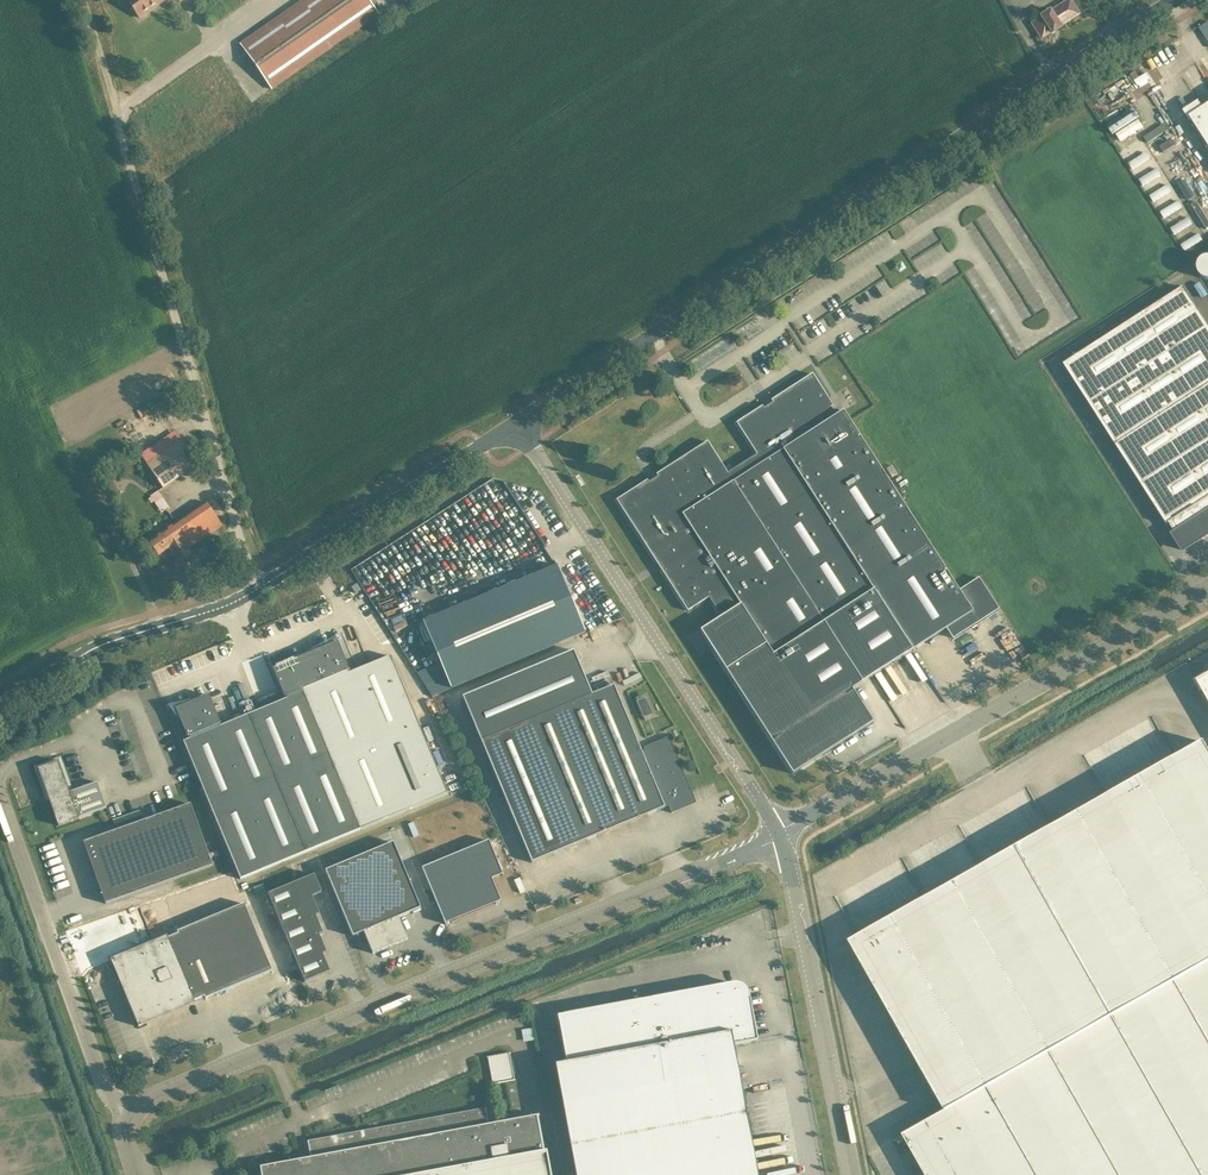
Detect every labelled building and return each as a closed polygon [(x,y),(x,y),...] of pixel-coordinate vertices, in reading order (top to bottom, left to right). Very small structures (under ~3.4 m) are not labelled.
[(140,18),(164,1),(163,0),(132,0),(129,2),(140,18)] [(241,44),(272,89),(379,15),(369,0),(304,0),(241,44)] [(1032,23),(1042,38),(1051,32),(1052,33),(1061,27),(1061,26),(1080,14),(1071,0),(1068,0),(1051,11),(1050,10),(1041,16),(1042,17),(1032,23)] [(1203,108),(1203,107),(1202,108),(1200,109),(1196,104),(1190,107),(1184,111),(1191,123),(1193,121),(1207,145),(1207,105),(1203,108)] [(1184,287),(1064,364),(1167,524),(1169,523),(1176,533),(1174,535),(1184,551),(1207,535),(1207,324),(1184,287)] [(852,689),(912,651),(946,628),(953,638),(999,609),(979,578),(959,591),(940,561),(862,439),(852,424),(843,411),(836,415),(831,407),(833,406),(812,374),(772,400),(773,402),(764,408),(762,406),(737,423),(757,454),(728,473),(707,441),(657,474),(658,476),(649,482),(648,480),(617,500),(688,611),(709,598),(721,617),(700,631),(728,674),(793,774),(823,754),(873,722),(852,689)] [(182,440),(147,464),(163,488),(199,464),(182,440)] [(892,465),(887,468),(892,477),(897,473),(892,465)] [(160,512),(169,507),(159,489),(150,495),(160,512)] [(223,526),(207,502),(150,541),(159,554),(169,548),(179,563),(193,553),(189,548),(223,526)] [(427,621),(455,688),(589,632),(561,565),(427,621)] [(355,593),(361,590),(357,584),(352,587),(355,593)] [(337,642),(304,656),(374,824),(448,793),(390,655),(349,673),(348,671),(349,670),(346,661),(337,642)] [(575,651),(463,697),(481,741),(532,863),(576,844),(665,807),(669,806),(672,813),(673,813),(671,810),(693,801),(667,740),(646,749),(645,747),(644,747),(646,750),(642,751),(614,686),(593,694),(575,651)] [(317,847),(374,824),(304,656),(296,659),(273,668),(285,697),(287,696),(288,698),(260,710),(220,726),(219,724),(221,724),(209,695),(176,709),(188,737),(190,737),(191,739),(184,742),(236,868),(241,879),(317,847)] [(1197,681),(1207,700),(1207,675),(1197,681)] [(645,697),(637,701),(644,718),(653,714),(645,697)] [(1014,1074),(1074,1039),(1131,1007),(1188,975),(1207,963),(1207,748),(1204,742),(850,943),(946,1111),(904,1135),(904,1136),(1014,1074)] [(448,754),(452,770),(464,767),(460,751),(448,754)] [(79,818),(107,808),(98,782),(70,792),(59,761),(38,768),(47,794),(48,794),(59,826),(80,819),(79,818)] [(191,804),(84,842),(106,904),(213,865),(191,804)] [(422,868),(445,924),(501,901),(492,879),(503,874),(489,840),(422,868)] [(393,842),(326,871),(353,936),(364,932),(373,953),(408,939),(399,917),(421,908),(393,842)] [(322,892),(314,875),(268,894),(305,982),(330,972),(323,954),(327,952),(319,935),(323,933),(316,915),(320,914),(312,896),(322,892)] [(205,996),(206,998),(273,971),(245,904),(178,931),(179,934),(168,937),(167,935),(111,959),(121,983),(125,981),(133,1001),(129,1003),(139,1027),(195,1003),(194,1001),(205,996)] [(1207,1010),(1207,963),(1188,975),(1207,1010)] [(1207,1142),(1207,1010),(1188,975),(1131,1007),(1207,1142)] [(734,1045),(751,1042),(757,1041),(748,994),(746,989),(743,986),(739,984),(734,984),(559,1016),(558,1016),(559,1018),(559,1022),(567,1063),(555,1065),(558,1078),(576,1174),(758,1174),(734,1045)] [(1152,1174),(1207,1174),(1207,1142),(1131,1007),(1074,1039),(1152,1174)] [(1071,1174),(1152,1174),(1074,1039),(1014,1074),(1071,1174)] [(492,1083),(515,1079),(509,1051),(486,1056),(492,1083)] [(904,1136),(911,1149),(912,1149),(927,1174),(1071,1174),(1014,1074),(904,1136)] [(536,1103),(293,1149),(292,1142),(261,1148),(266,1174),(550,1174),(536,1103)]
